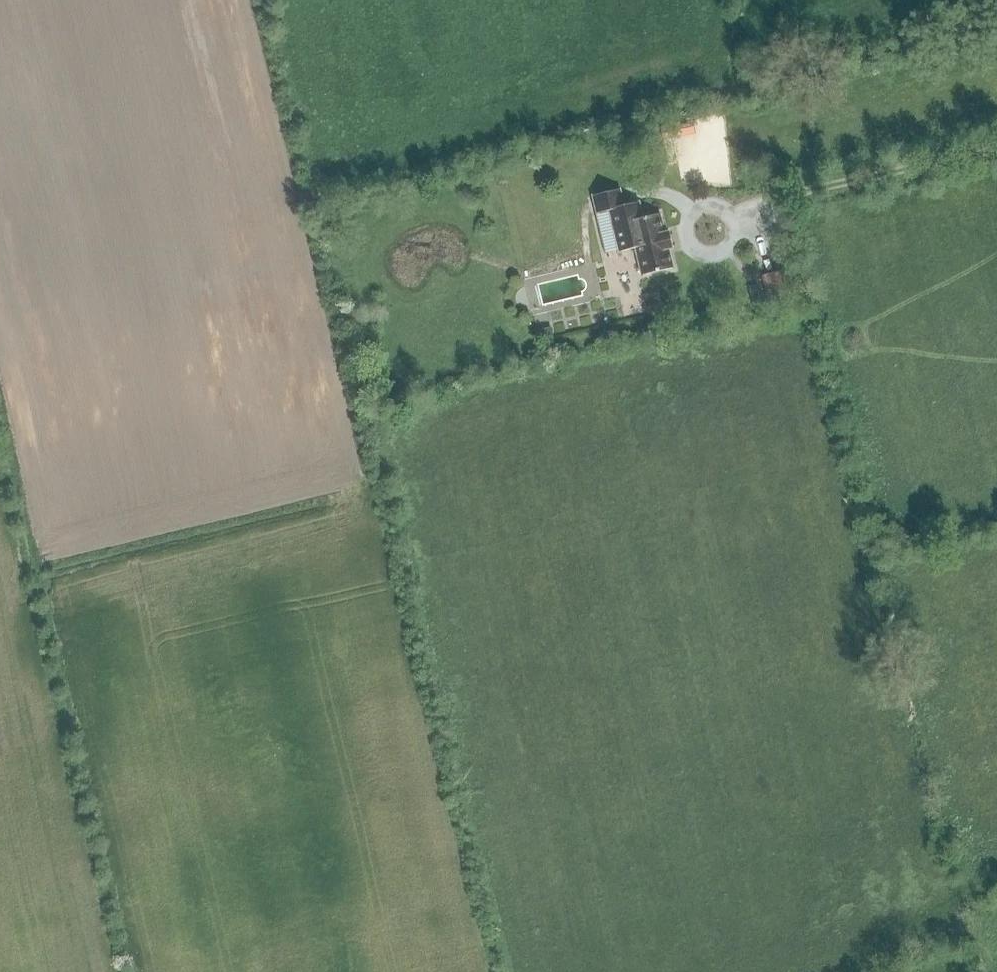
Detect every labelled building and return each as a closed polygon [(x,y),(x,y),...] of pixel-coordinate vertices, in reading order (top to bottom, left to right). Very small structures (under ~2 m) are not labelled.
[(593,196),(597,214),(609,211),(619,252),(635,248),(642,275),(674,267),(670,250),(675,249),(671,232),(667,232),(662,214),(644,219),(640,203),(625,206),(621,189),(593,196)] [(763,276),(769,305),(794,300),(788,271),(763,276)] [(748,286),(752,300),(762,298),(758,283),(748,286)] [(539,330),(542,342),(554,339),(551,327),(539,330)]
